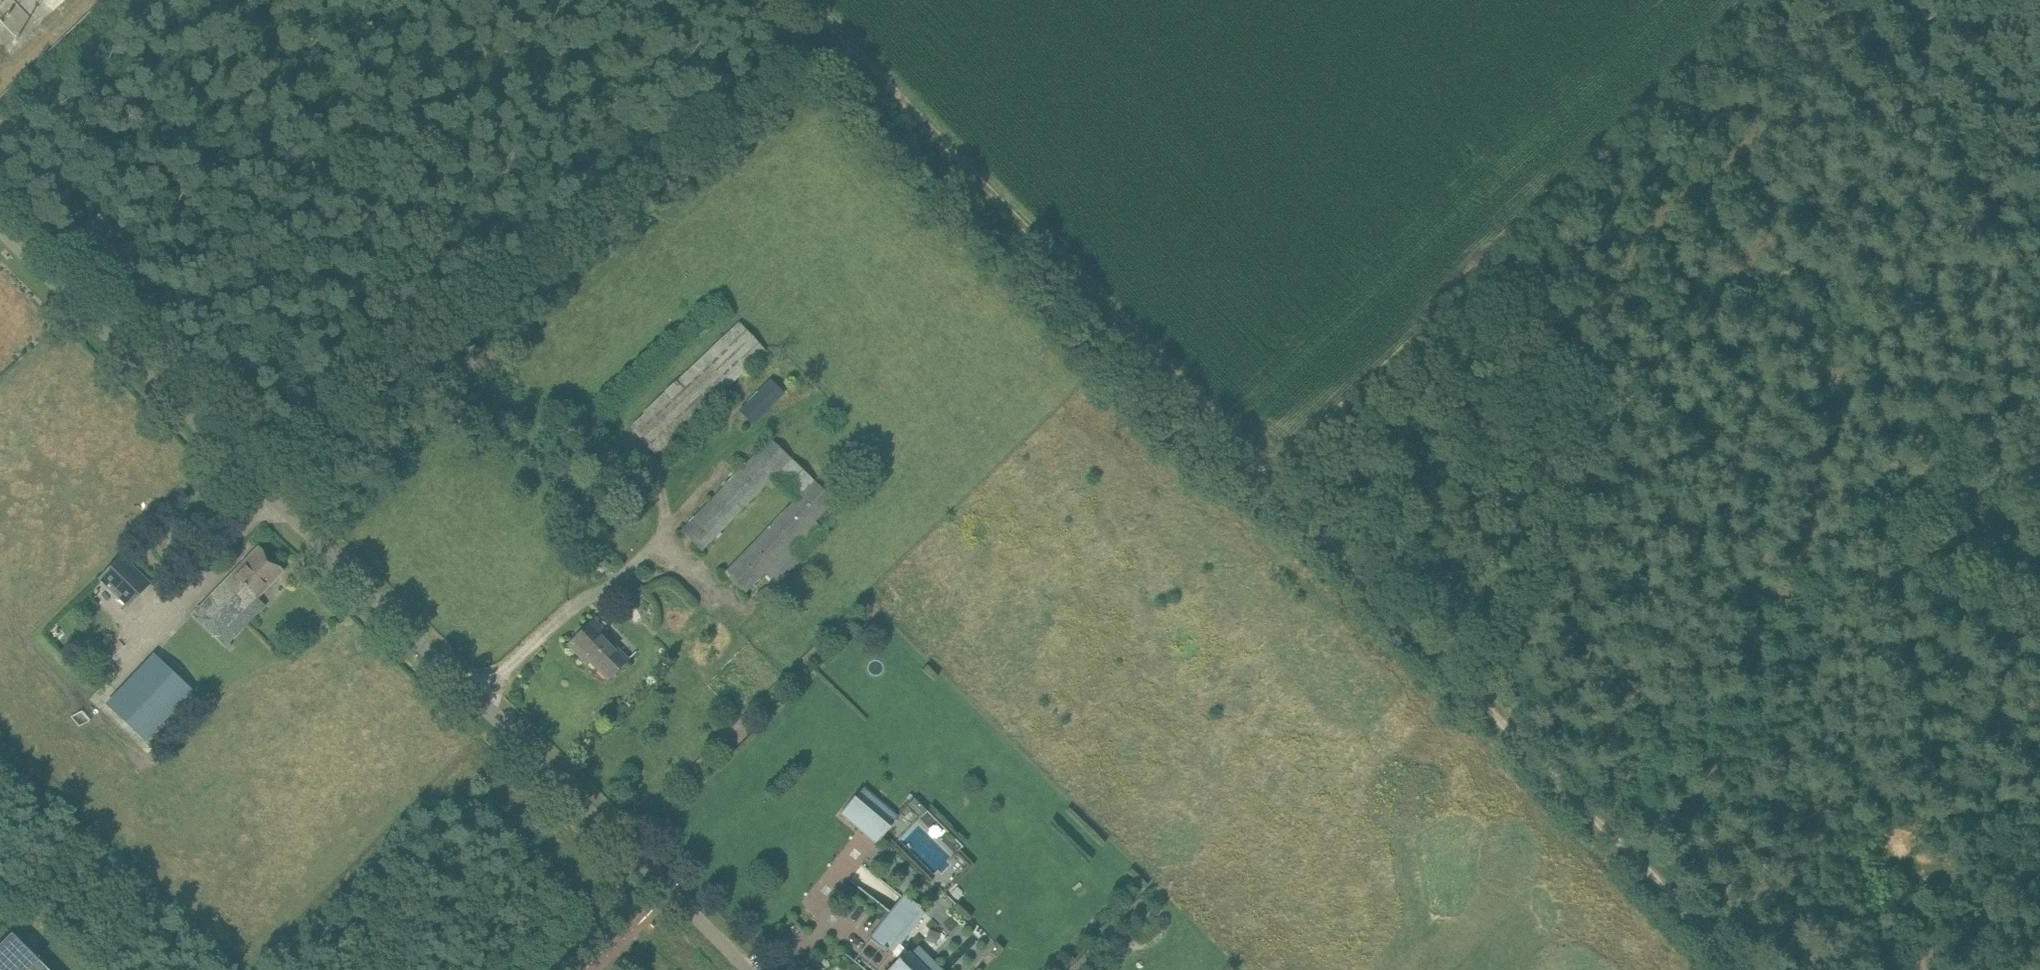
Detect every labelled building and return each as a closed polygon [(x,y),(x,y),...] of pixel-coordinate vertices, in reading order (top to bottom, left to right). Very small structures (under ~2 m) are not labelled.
[(767,349),(740,320),(628,425),(656,454),(767,349)] [(784,393),(770,378),(738,411),(753,425),(784,393)] [(724,573),(744,593),(765,573),(777,585),(827,532),(815,521),(834,500),(770,438),(680,530),(701,551),(773,477),(795,499),(724,573)] [(284,570),(259,546),(193,614),(226,646),(266,605),(258,597),(284,570)] [(126,606),(149,582),(121,555),(98,579),(126,606)] [(587,664),(591,660),(608,678),(623,664),(627,660),(609,642),(613,639),(593,619),(582,630),(568,644),(587,664)] [(145,740),(191,690),(153,654),(106,702),(145,740)] [(840,814),(877,844),(898,816),(864,787),(840,814)] [(902,896),(870,937),(869,936),(869,937),(885,950),(886,949),(898,959),(887,969),(927,969),(909,952),(909,951),(908,951),(899,943),(924,913),(925,912),(919,908),(920,907),(904,893),(903,894),(904,895),(902,896)] [(12,933),(0,945),(0,969),(48,969),(12,933)]
